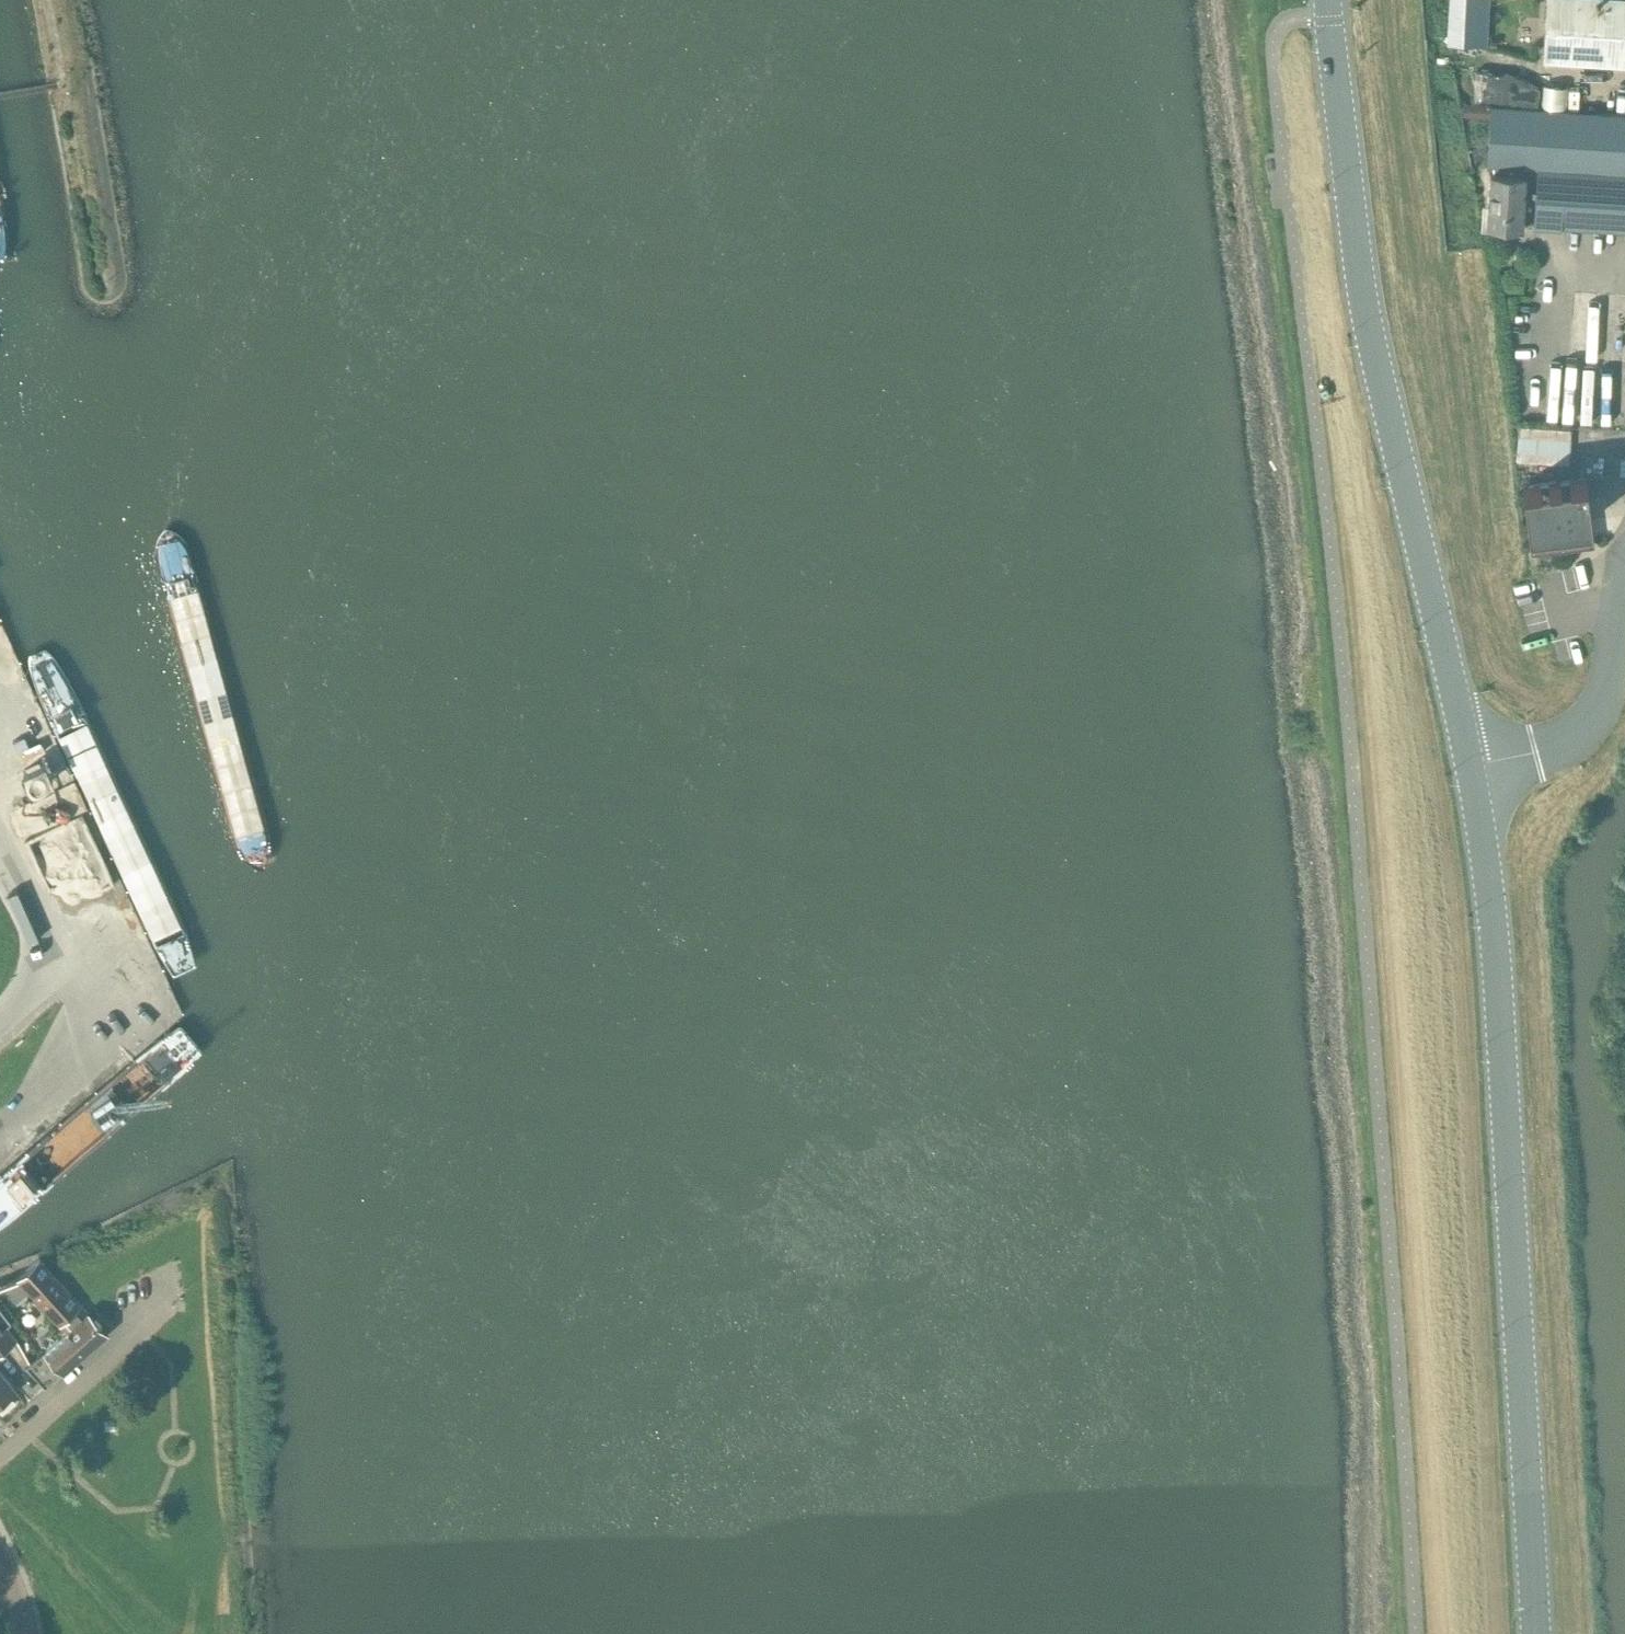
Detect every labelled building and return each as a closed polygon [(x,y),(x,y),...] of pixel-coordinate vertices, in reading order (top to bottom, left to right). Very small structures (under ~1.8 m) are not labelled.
[(1544,59),(1624,64),(1624,0),(1547,0),(1545,50),(1544,59)] [(1538,105),(1540,87),(1510,73),(1477,70),(1474,99),(1538,105)] [(1540,85),(1539,107),(1568,108),(1569,87),(1540,85)] [(1488,163),(1538,166),(1624,172),(1624,114),(1491,106),(1491,105),(1465,103),(1464,116),(1490,118),(1487,163),(1488,163)] [(1534,222),(1538,166),(1488,163),(1487,165),(1490,165),(1490,164),(1495,165),(1494,173),(1490,173),(1486,223),(1522,226),(1522,222),(1534,222)] [(1534,222),(1534,224),(1624,230),(1624,172),(1538,166),(1534,222)] [(1524,426),(1522,449),(1566,452),(1568,429),(1524,426)] [(1594,545),(1586,477),(1523,485),(1531,553),(1594,545)] [(20,1281),(7,1287),(10,1294),(16,1302),(30,1292),(33,1297),(65,1331),(44,1350),(30,1361),(26,1365),(46,1387),(63,1372),(108,1333),(87,1310),(46,1266),(39,1258),(17,1279),(20,1281)] [(17,1338),(18,1337),(8,1324),(0,1314),(0,1351),(17,1338)] [(16,1390),(0,1370),(0,1402),(16,1390)]
